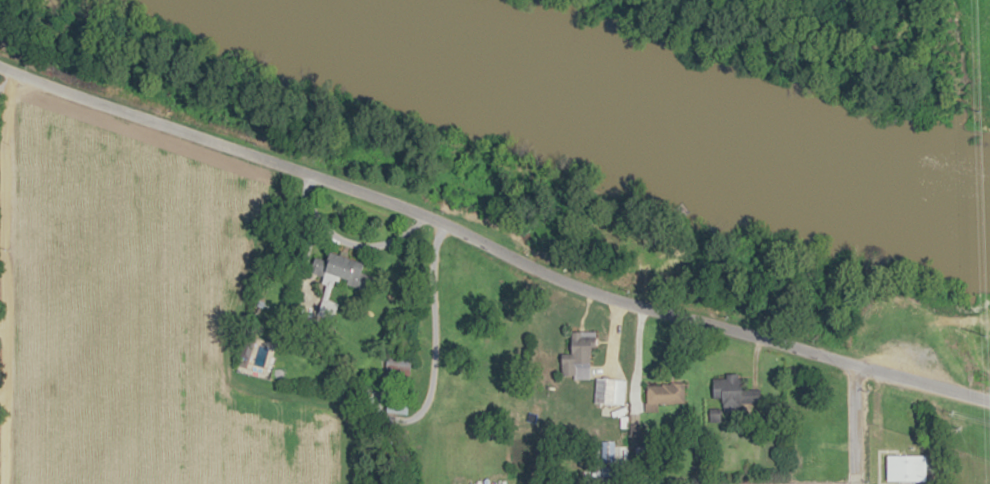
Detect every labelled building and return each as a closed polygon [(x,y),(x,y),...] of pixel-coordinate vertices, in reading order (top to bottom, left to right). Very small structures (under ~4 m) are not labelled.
[(366,263),(332,252),(324,278),(370,292),(374,277),(363,274),(366,263)] [(561,376),(575,376),(575,366),(591,366),(591,347),(596,347),(596,337),(586,337),(586,332),(571,332),(571,355),(561,355),(561,376)] [(387,377),(410,377),(410,359),(387,359),(387,377)] [(742,413),(742,404),(757,404),(757,388),(745,389),(745,377),(712,377),(713,399),(722,399),(722,413),(742,413)] [(595,405),(625,405),(625,379),(595,379),(595,405)] [(685,405),(685,384),(646,384),(646,405),(685,405)] [(388,413),(407,414),(408,399),(389,398),(388,413)] [(613,442),(602,442),(602,461),(613,461),(613,442)] [(880,463),(879,477),(900,479),(900,483),(919,483),(921,467),(880,463)]
